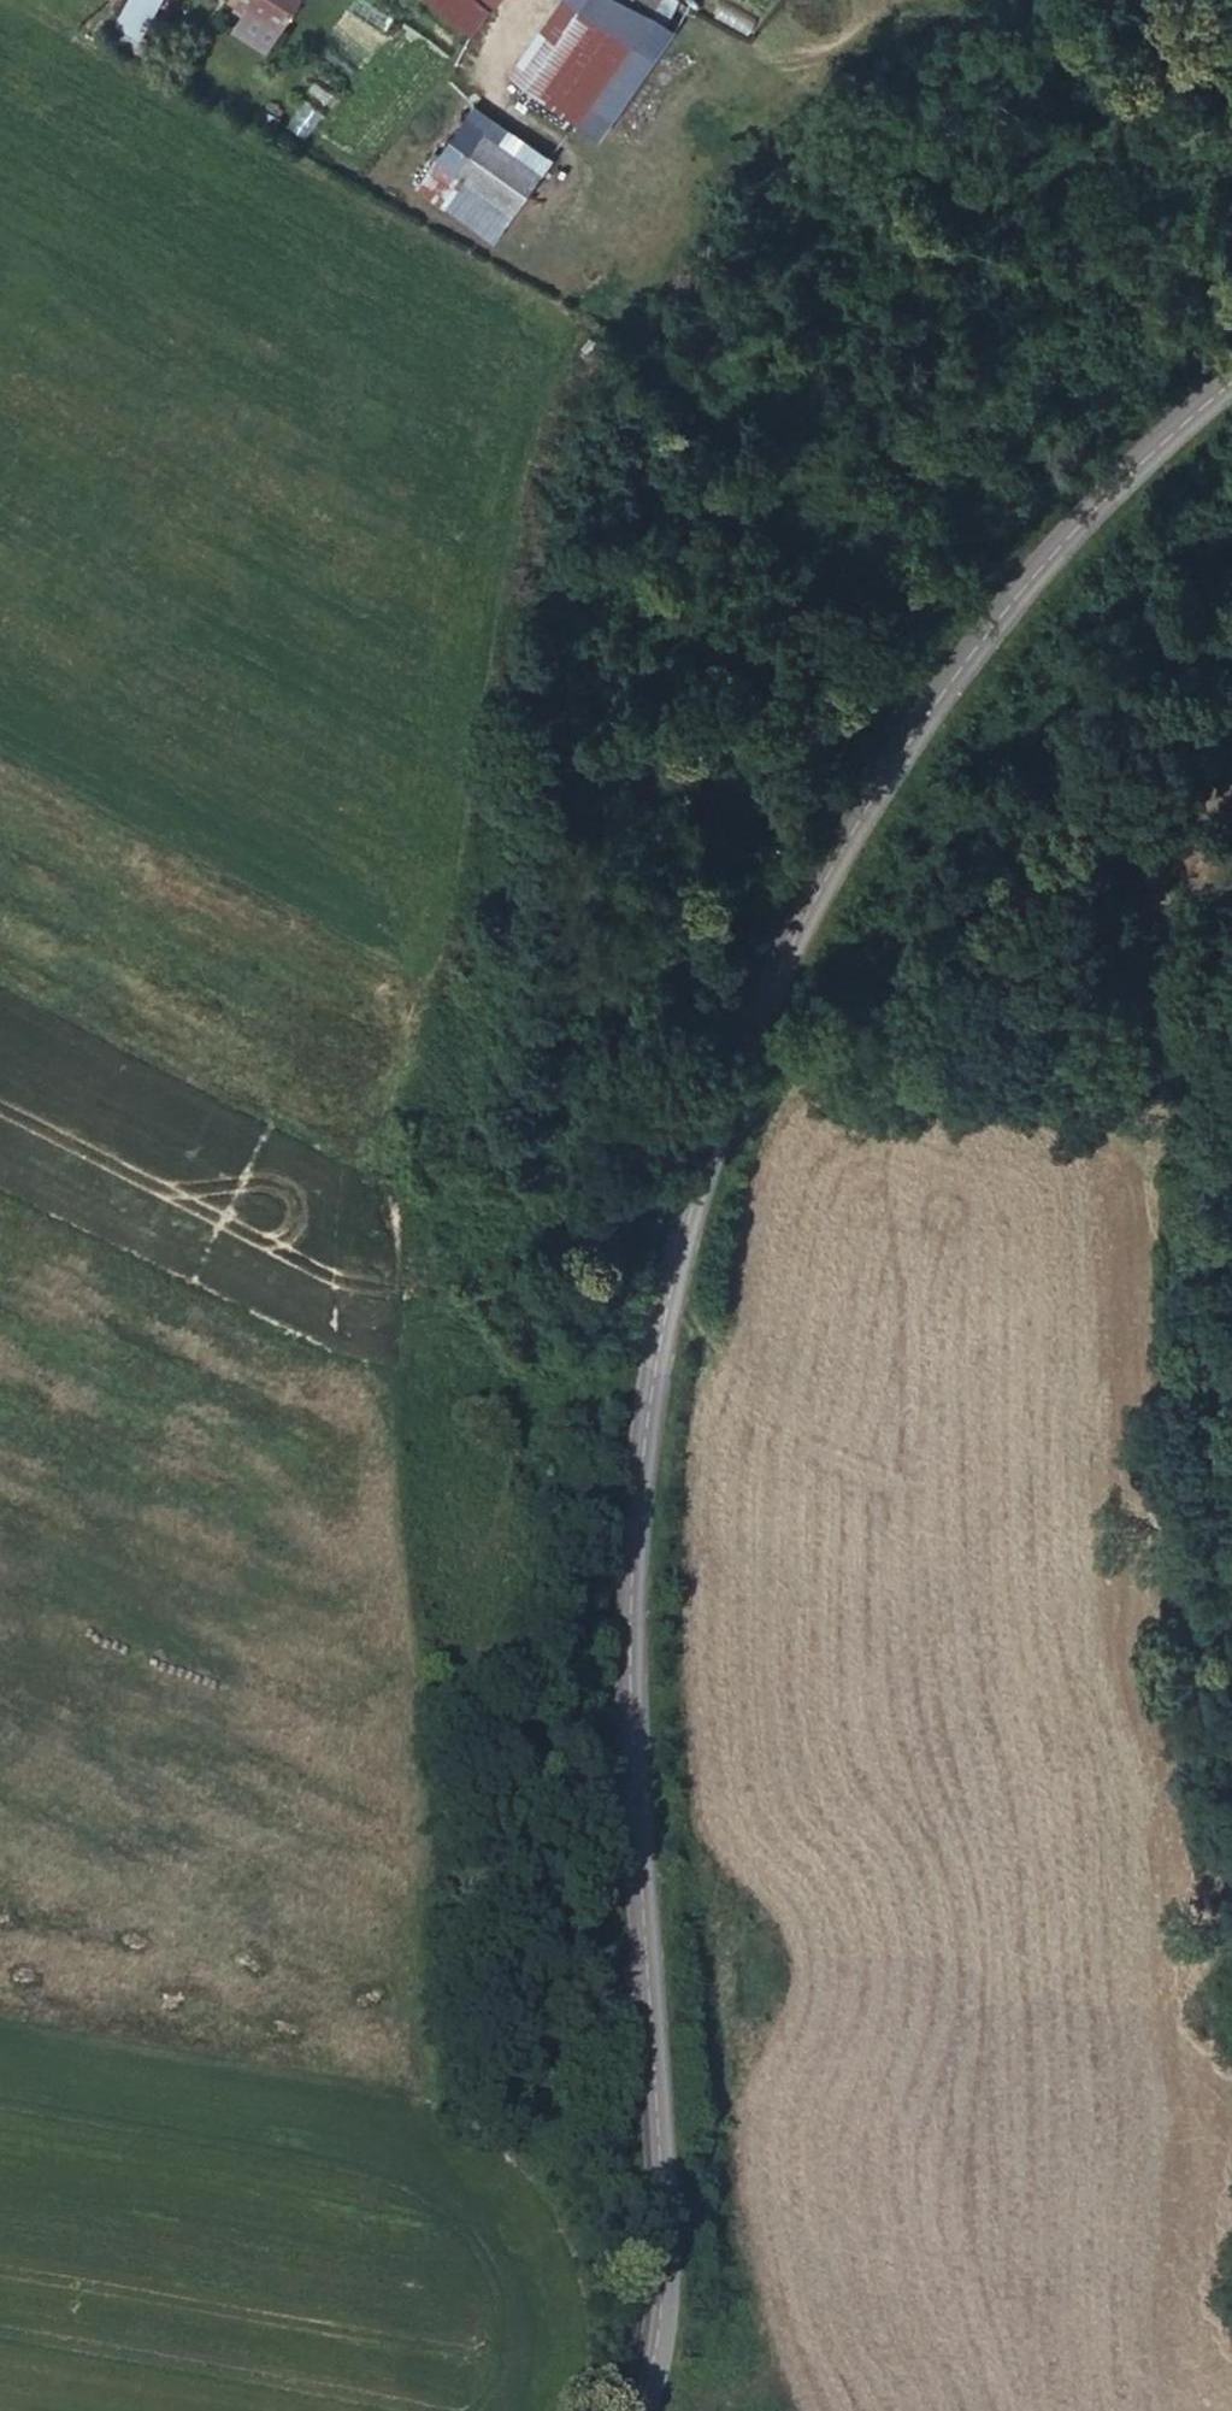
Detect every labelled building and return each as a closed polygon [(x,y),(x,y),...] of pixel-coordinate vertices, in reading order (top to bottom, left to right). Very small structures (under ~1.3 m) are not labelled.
[(128,3),(151,17),(160,0),(130,0),(128,3)] [(296,26),(311,0),(252,0),(296,26)] [(429,4),(479,33),(499,0),(432,0),(429,4)] [(615,0),(553,0),(630,45),(645,18),(615,0)] [(645,18),(655,0),(615,0),(645,18)] [(546,143),(468,99),(419,187),(499,231),(546,143)]
